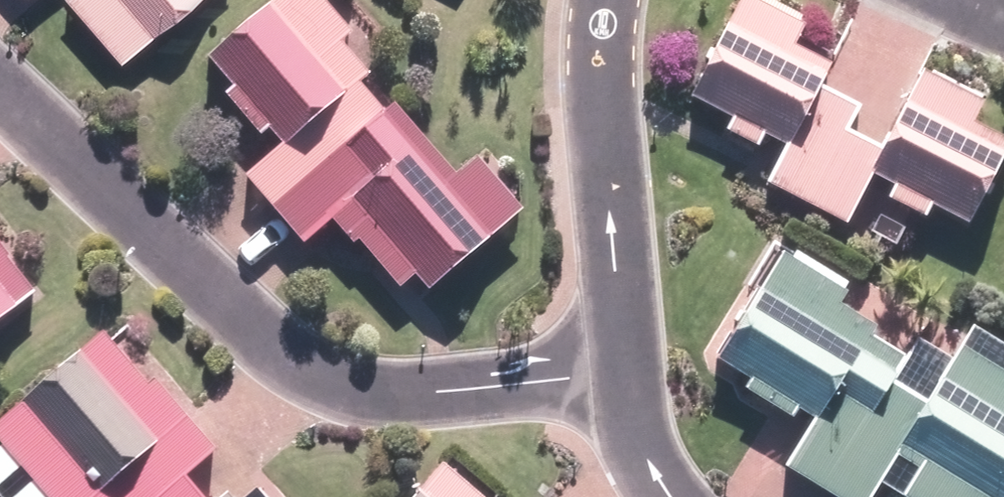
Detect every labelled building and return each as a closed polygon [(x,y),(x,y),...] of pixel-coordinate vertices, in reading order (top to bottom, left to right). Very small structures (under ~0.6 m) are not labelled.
[(115,66),(193,0),(59,0),(115,66)] [(519,214),(472,159),(449,179),(388,107),(379,114),(355,86),(363,78),(337,47),(347,39),(314,0),(275,0),(202,61),(228,91),(217,100),(251,140),(262,131),(278,149),(240,182),(297,249),(325,225),(346,249),(351,245),(392,294),(407,281),(421,297),(519,214)] [(684,102),(727,124),(720,138),(753,154),(760,140),(781,150),(760,192),(842,232),(866,183),(888,194),(882,205),(920,224),(926,212),(962,231),(1003,148),(1003,145),(969,128),(983,99),(917,67),(876,150),(843,134),(854,113),(817,95),(830,69),(793,50),(805,28),(749,0),(735,0),(684,102)] [(780,251),(706,377),(801,433),(777,474),(815,496),(871,496),(891,463),(912,475),(899,496),(1003,496),(1003,382),(954,353),(936,384),(865,342),(872,330),(836,309),(847,290),(780,251)] [(33,296),(0,254),(0,321),(33,296)] [(184,480),(211,457),(148,384),(143,388),(99,337),(0,421),(0,496),(199,496),(184,480)] [(435,469),(413,496),(469,496),(435,469)]
